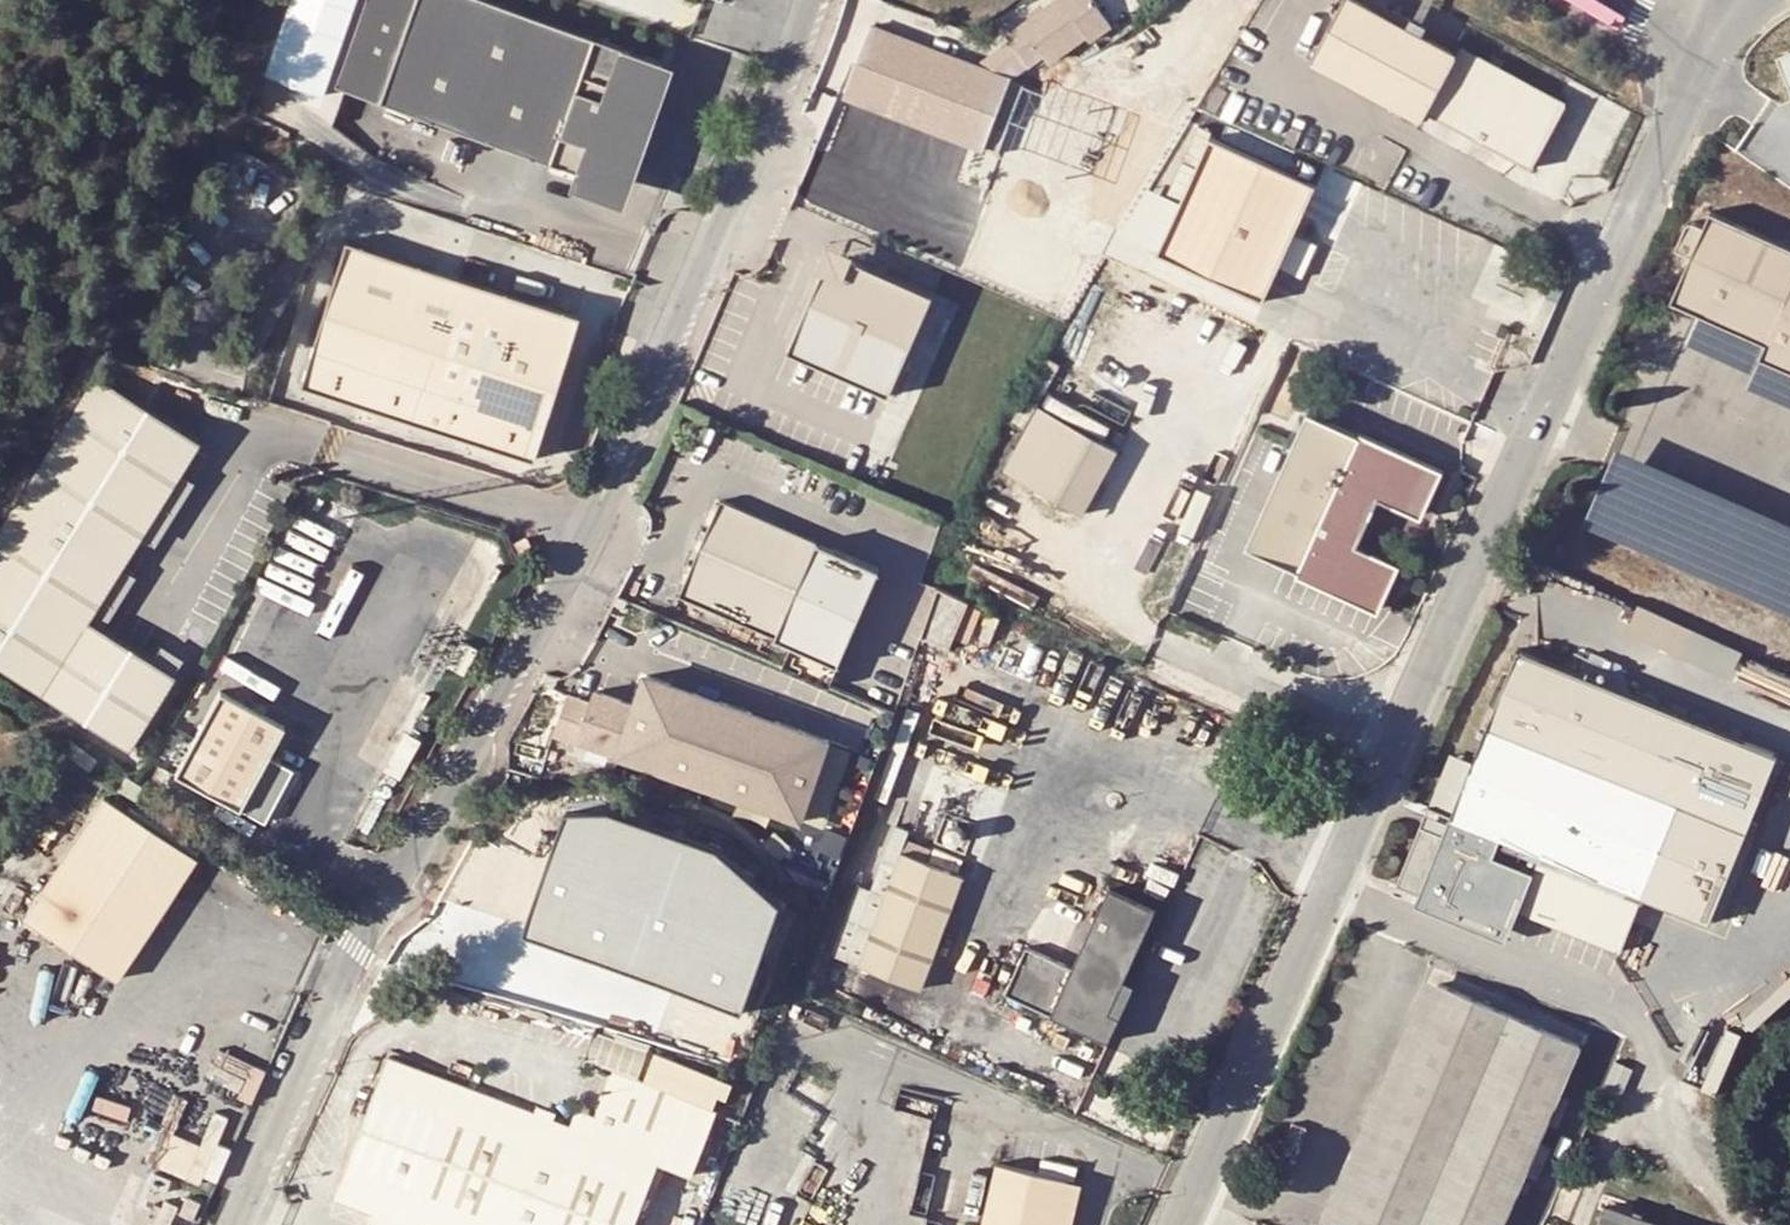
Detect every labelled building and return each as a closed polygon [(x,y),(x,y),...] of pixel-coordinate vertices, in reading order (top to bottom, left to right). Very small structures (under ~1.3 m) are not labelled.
[(339,89),(611,186),(656,62),(484,0),(371,0),(339,89)] [(1025,66),(1040,55),(1045,61),(1082,34),(1085,38),(1106,22),(1090,0),(1049,0),(1002,36),(1006,42),(990,55),(1025,66)] [(1537,173),(1572,108),(1463,51),(1459,59),(1413,36),(1352,4),(1318,70),(1425,125),(1430,117),(1537,173)] [(978,151),(1006,82),(1025,66),(990,55),(973,68),(868,25),(839,94),(978,151)] [(1277,264),(1282,253),(1311,187),(1204,140),(1152,256),(1259,304),(1277,264)] [(1708,210),(1701,225),(1686,218),(1672,249),(1687,255),(1667,299),(1693,311),(1698,316),(1761,344),(1755,356),(1760,358),(1789,371),(1789,247),(1708,210)] [(413,411),(409,422),(527,458),(573,313),(339,241),(294,386),(354,404),(360,386),(413,411)] [(1297,260),(1282,253),(1277,264),(1293,270),(1297,260)] [(821,266),(785,352),(887,395),(930,294),(842,257),(821,266)] [(0,537),(0,671),(132,751),(178,677),(89,624),(199,443),(95,380),(0,537)] [(354,404),(354,405),(409,422),(413,411),(360,386),(354,404)] [(1242,549),(1376,608),(1397,560),(1349,539),(1369,493),(1417,513),(1438,466),(1305,407),(1242,549)] [(1003,472),(1022,483),(1054,501),(1082,516),(1116,454),(1038,410),(1003,472)] [(1033,539),(1054,501),(1022,483),(1001,522),(1033,539)] [(678,593),(775,637),(788,642),(794,645),(787,662),(830,680),(837,664),(876,577),(880,569),(817,541),(721,497),(678,593)] [(520,563),(532,557),(522,536),(510,542),(520,563)] [(948,652),(966,603),(936,589),(917,642),(948,652)] [(1650,608),(1640,630),(1740,674),(1749,651),(1650,608)] [(1413,898),(1500,940),(1516,910),(1617,955),(1641,901),(1706,931),(1786,755),(1531,639),(1477,759),(1466,784),(1444,774),(1431,803),(1453,813),(1445,831),(1424,820),(1396,879),(1417,889),(1413,898)] [(794,645),(788,642),(779,664),(827,685),(830,680),(787,662),(794,645)] [(574,742),(614,756),(803,819),(830,739),(641,676),(630,707),(589,693),(585,705),(562,697),(548,738),(572,746),(574,742)] [(221,690),(172,770),(236,809),(284,728),(221,690)] [(1444,774),(1466,784),(1477,759),(1455,750),(1444,774)] [(101,791),(18,914),(109,974),(191,852),(101,791)] [(1541,857),(1531,853),(1523,870),(1532,874),(1541,857)] [(962,879),(902,855),(857,968),(918,992),(962,879)] [(660,860),(646,892),(678,905),(692,874),(660,860)] [(1110,1038),(1121,1013),(1109,1008),(1124,975),(1157,906),(1109,884),(1071,965),(1026,944),(1006,990),(1110,1038)] [(544,945),(529,980),(567,996),(574,980),(586,986),(607,936),(533,904),(520,935),(544,945)] [(1312,1210),(1329,1218),(1435,978),(1418,971),(1312,1210)] [(1109,1008),(1121,1013),(1136,981),(1124,975),(1109,1008)] [(1345,1224),(1491,1224),(1574,1037),(1435,978),(1329,1218),(1345,1224)] [(653,1180),(660,1161),(693,1173),(719,1109),(616,1068),(590,1134),(391,1058),(337,1194),(372,1208),(365,1223),(371,1224),(635,1224),(653,1180)] [(1781,1127),(1789,1113),(1789,1076),(1768,1108),(1764,1116),(1781,1127)] [(1067,1177),(996,1161),(992,1177),(980,1224),(1056,1224),(1067,1177)] [(974,1224),(980,1224),(992,1177),(975,1173),(963,1222),(974,1224)] [(1067,1177),(1056,1224),(1073,1224),(1083,1181),(1067,1177)] [(1605,1208),(1599,1224),(1657,1224),(1605,1208)]
